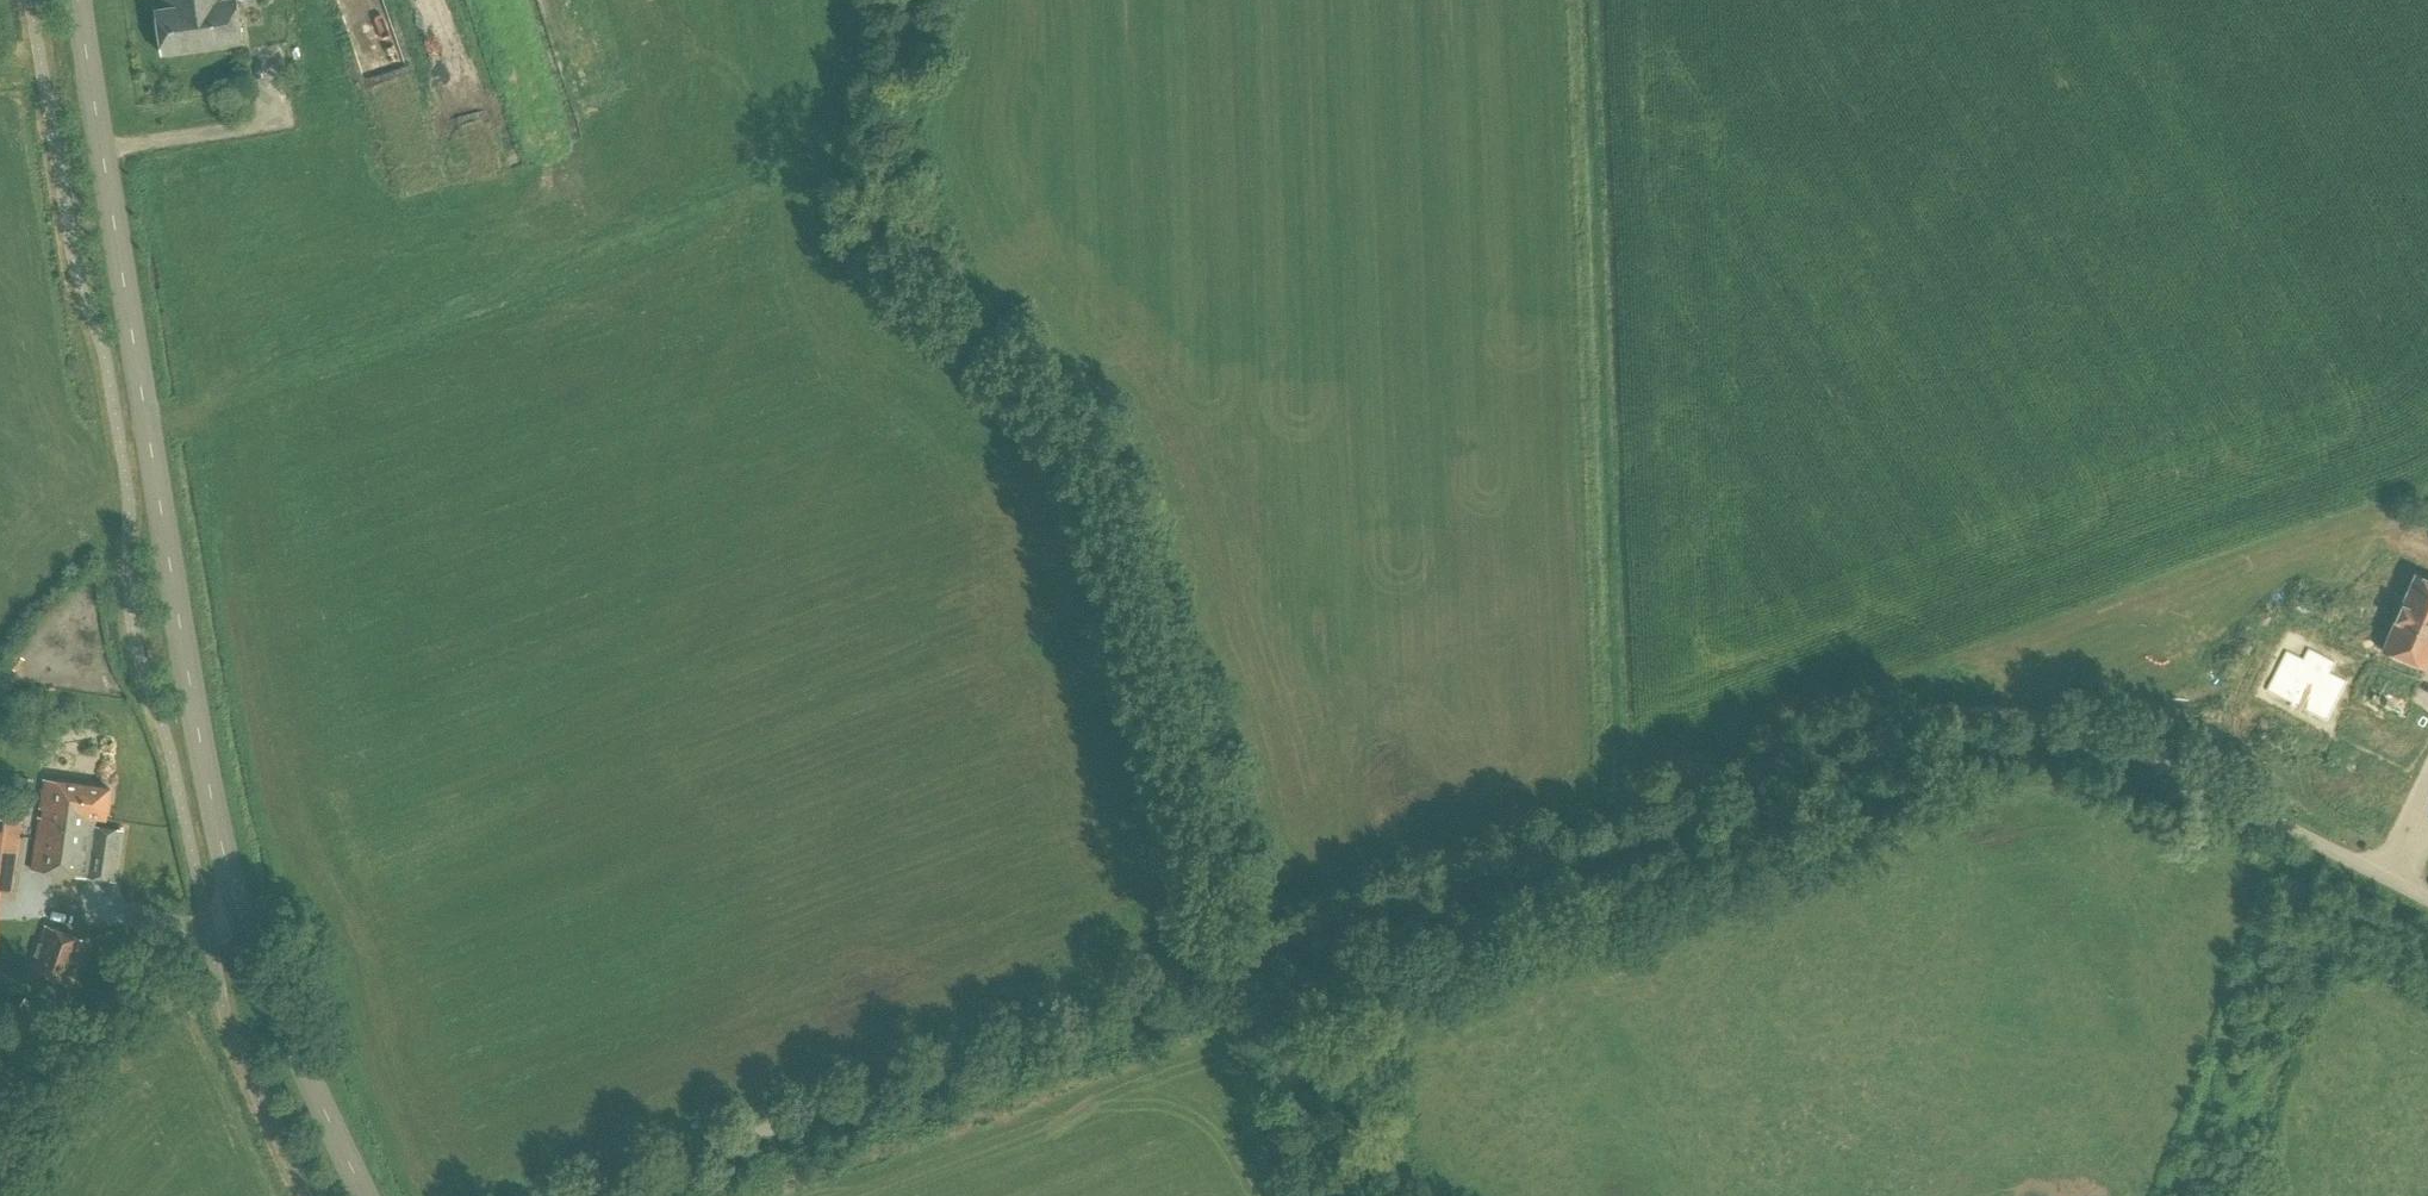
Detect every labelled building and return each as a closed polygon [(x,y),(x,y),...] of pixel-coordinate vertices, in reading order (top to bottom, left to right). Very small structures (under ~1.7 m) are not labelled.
[(164,9),(155,10),(162,54),(243,43),(236,0),(237,0),(163,0),(164,9)] [(2415,575),(2383,651),(2425,669),(2427,661),(2427,580),(2415,575)] [(2304,709),(2329,721),(2350,681),(2333,672),(2339,662),(2310,647),(2305,658),(2288,649),(2268,690),(2292,702),(2290,705),(2303,712),(2304,709)] [(106,820),(110,789),(44,780),(39,819),(32,870),(115,882),(122,830),(95,827),(96,818),(106,820)] [(21,822),(0,819),(0,906),(2,891),(10,892),(21,822)] [(67,995),(87,942),(46,926),(26,981),(67,995)]
